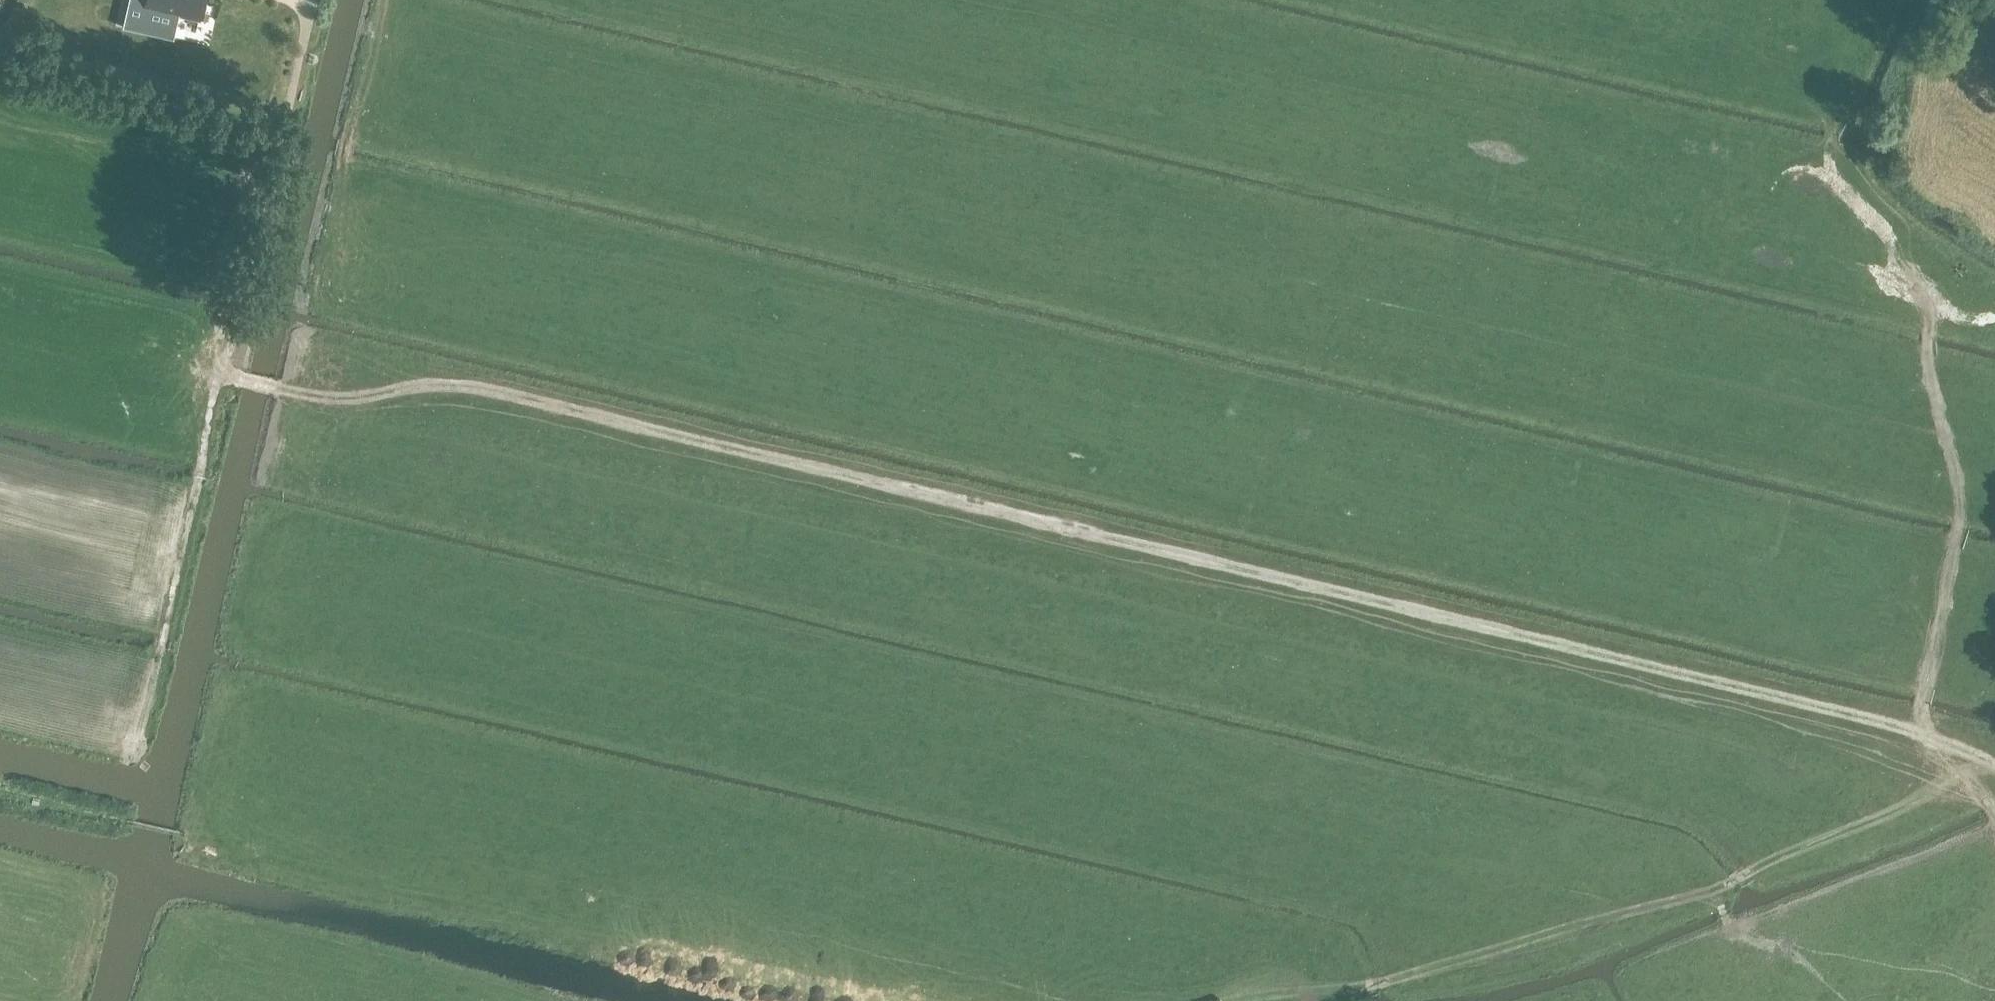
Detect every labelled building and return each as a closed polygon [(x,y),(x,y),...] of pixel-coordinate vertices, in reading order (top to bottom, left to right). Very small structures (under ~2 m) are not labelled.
[(123,24),(171,36),(177,12),(196,16),(199,2),(200,0),(128,0),(123,24)]
